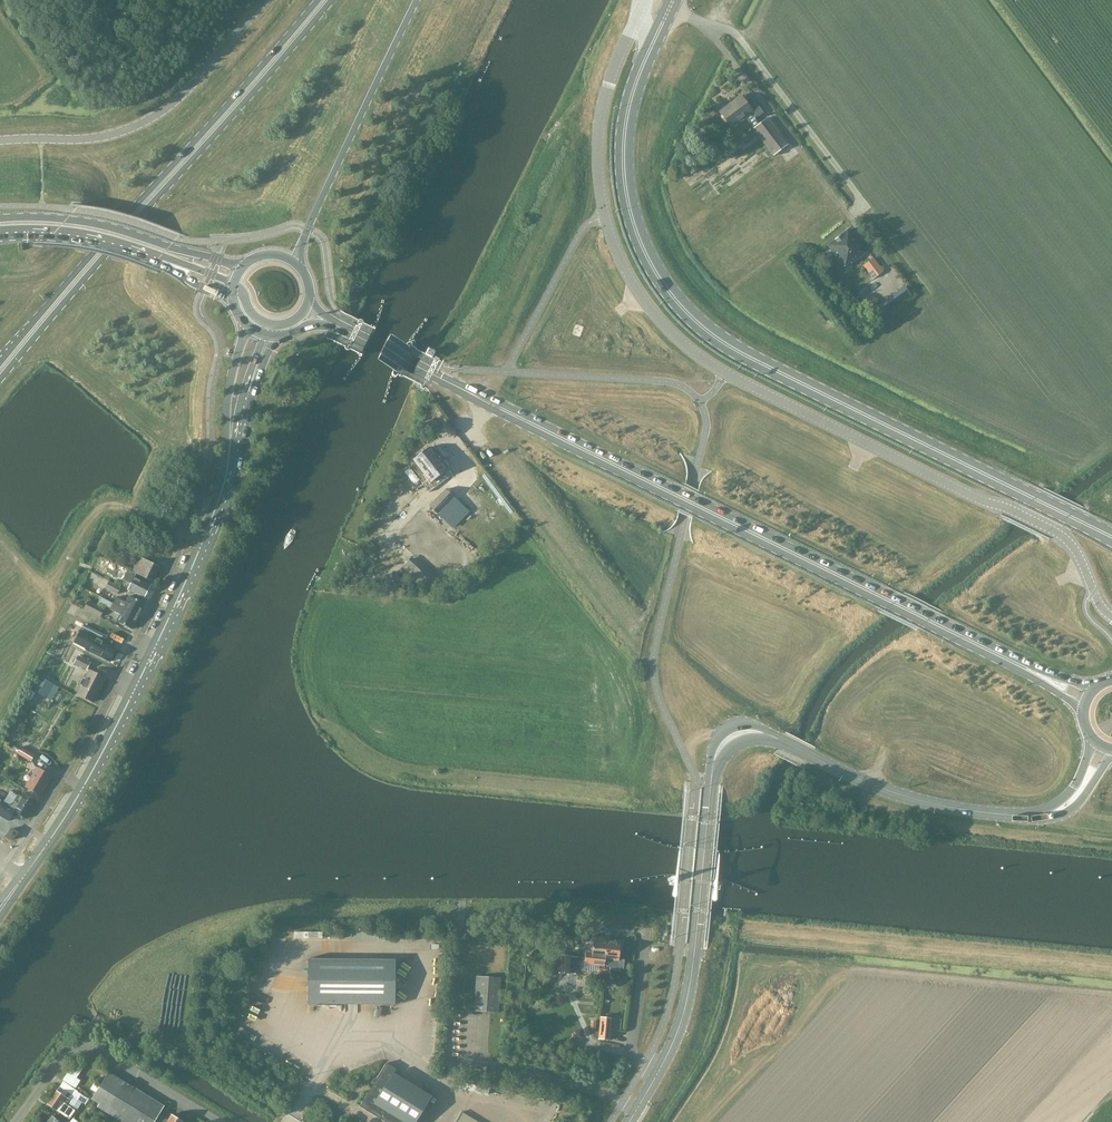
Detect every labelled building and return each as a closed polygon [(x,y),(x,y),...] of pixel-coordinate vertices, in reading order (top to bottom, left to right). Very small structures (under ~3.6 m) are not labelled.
[(745,118),(750,114),(753,120),(763,112),(754,101),(748,105),(740,95),(731,102),(732,102),(719,113),(731,129),(745,118)] [(772,155),(787,144),(767,117),(752,129),(772,155)] [(849,262),(850,263),(864,253),(846,230),(826,245),(842,267),(849,262)] [(872,279),(882,271),(872,257),(862,265),(872,279)] [(903,286),(896,290),(903,299),(909,294),(903,286)] [(883,300),(876,306),(882,315),(890,309),(883,300)] [(435,353),(428,350),(425,356),(432,360),(435,353)] [(428,446),(411,459),(427,479),(430,483),(447,470),(440,461),(441,460),(436,454),(435,455),(428,446)] [(427,479),(421,483),(428,492),(434,488),(430,483),(427,479)] [(444,489),(429,506),(437,514),(453,498),(444,489)] [(138,556),(130,572),(151,582),(159,568),(138,556)] [(408,559),(401,567),(429,592),(435,584),(408,559)] [(126,570),(122,580),(129,583),(126,590),(143,599),(150,585),(139,580),(140,577),(133,573),(126,570)] [(116,594),(119,588),(107,582),(104,588),(116,594)] [(115,597),(112,603),(138,617),(144,604),(128,596),(124,602),(115,597)] [(86,601),(82,610),(99,618),(103,609),(86,601)] [(112,603),(108,609),(118,614),(115,621),(131,629),(138,617),(112,603)] [(112,642),(106,638),(105,639),(81,627),(81,628),(80,627),(72,643),(84,649),(83,649),(109,662),(110,660),(112,662),(115,655),(117,651),(116,650),(116,649),(110,645),(112,642)] [(77,656),(73,664),(85,670),(89,662),(77,656)] [(79,685),(75,694),(91,702),(104,678),(87,670),(83,678),(81,678),(79,683),(79,685)] [(39,676),(33,686),(47,694),(53,685),(39,676)] [(20,747),(15,753),(30,762),(34,755),(20,747)] [(36,767),(24,787),(39,796),(51,776),(36,767)] [(8,821),(13,812),(25,819),(36,801),(23,794),(21,797),(17,795),(12,803),(7,800),(6,803),(0,800),(0,816),(8,821)] [(10,829),(6,836),(12,840),(17,832),(10,829)] [(596,972),(602,972),(605,941),(591,940),(590,953),(583,953),(583,963),(590,964),(597,964),(596,972)] [(609,967),(622,969),(623,960),(617,959),(619,942),(605,941),(602,972),(608,973),(609,967)] [(559,955),(557,973),(568,974),(570,956),(559,955)] [(393,960),(307,959),(307,1003),(392,1004),(393,960)] [(472,1011),(489,1012),(498,1013),(500,977),(475,976),(472,1011)] [(599,1017),(597,1039),(608,1040),(610,1018),(599,1017)] [(79,1085),(84,1077),(80,1075),(89,1061),(79,1055),(66,1076),(79,1085)] [(358,1106),(384,1121),(413,1121),(432,1092),(422,1086),(419,1090),(392,1074),(395,1069),(385,1063),(358,1106)] [(167,1120),(158,1114),(163,1106),(108,1072),(91,1099),(99,1104),(97,1107),(121,1121),(165,1121),(167,1120)] [(59,1086),(46,1104),(68,1119),(74,1110),(66,1105),(69,1100),(67,1098),(70,1094),(59,1086)] [(85,1108),(91,1093),(79,1089),(74,1103),(85,1108)]
